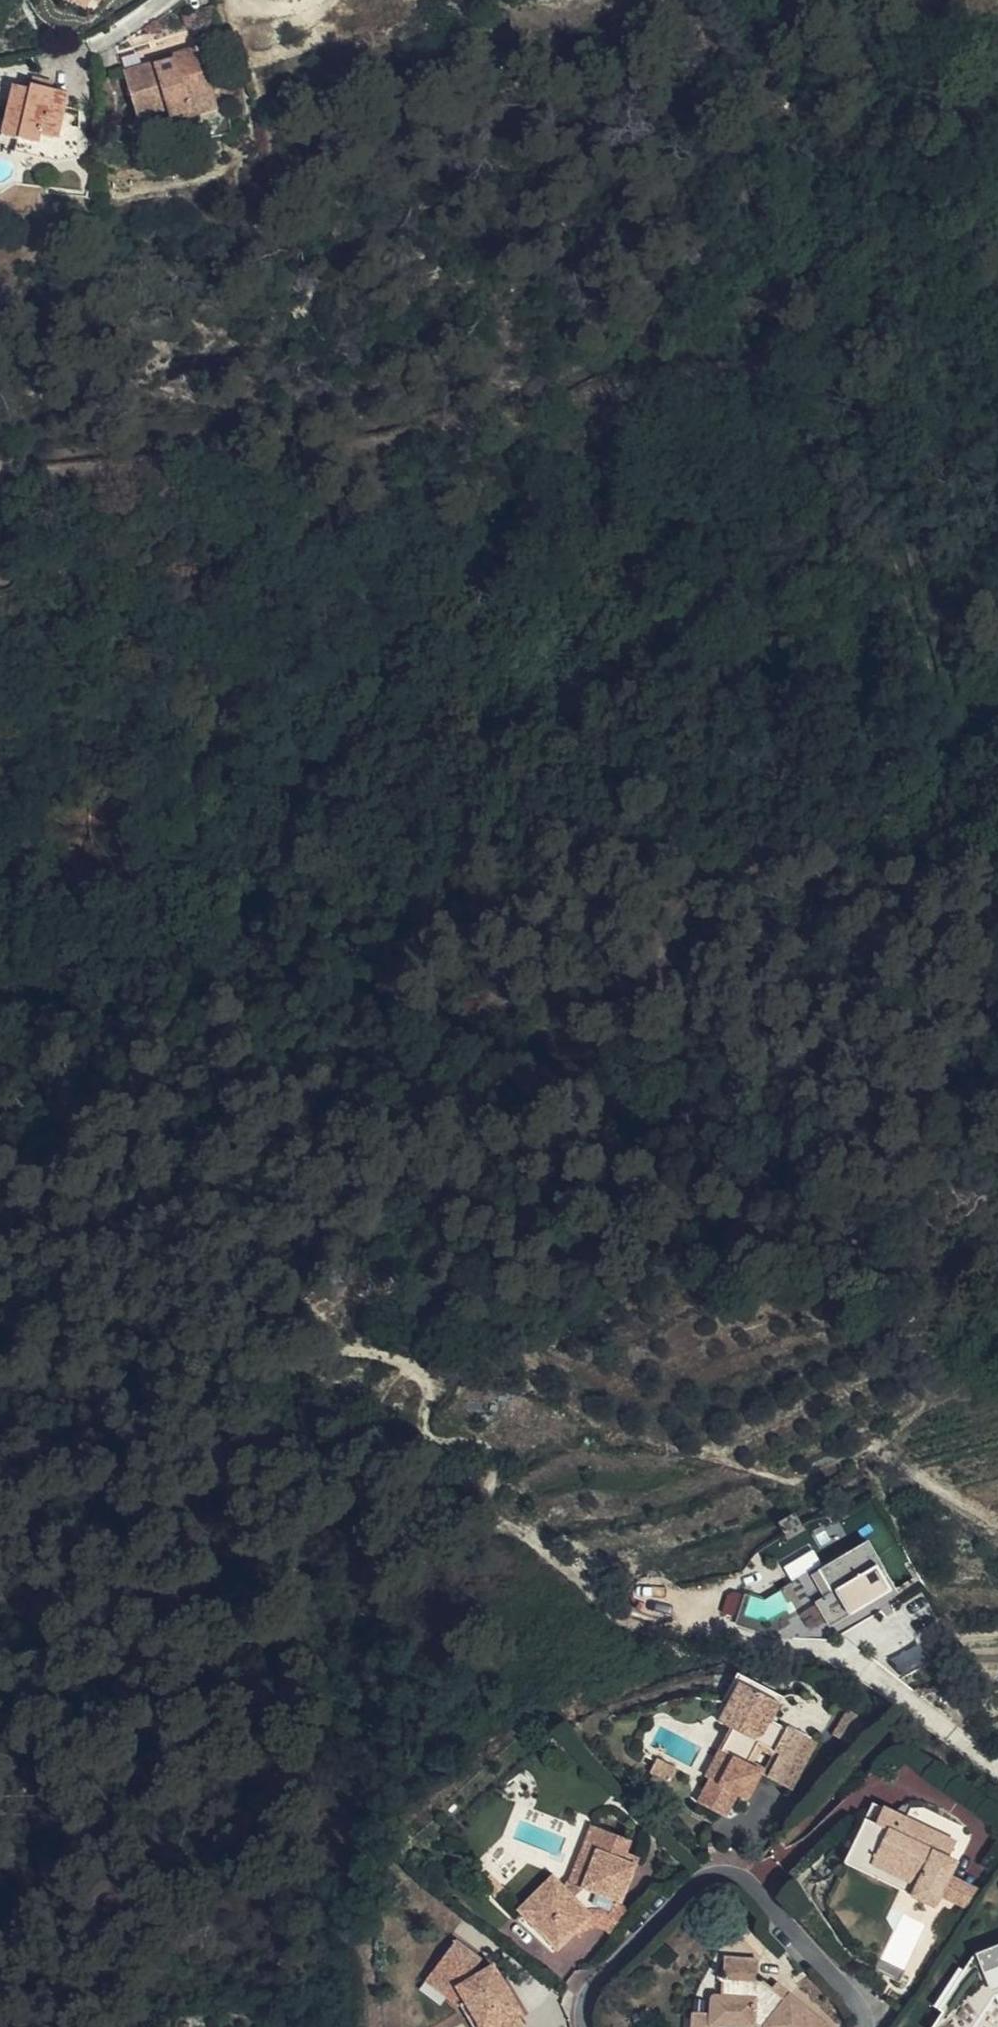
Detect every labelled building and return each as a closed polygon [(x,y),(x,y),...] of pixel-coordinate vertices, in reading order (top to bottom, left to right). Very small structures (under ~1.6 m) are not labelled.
[(92,0),(74,0),(72,3),(91,15),(98,4),(92,0)] [(204,49),(177,56),(179,64),(157,69),(156,66),(129,73),(143,125),(171,118),(173,125),(220,112),(204,49)] [(179,64),(177,56),(177,54),(154,60),(156,66),(157,69),(179,64)] [(64,145),(74,98),(36,90),(35,94),(15,90),(5,141),(43,149),(44,142),(64,145)] [(833,1633),(901,1595),(869,1538),(823,1564),(814,1548),(784,1565),(790,1576),(730,1609),(746,1636),(813,1599),(833,1633)] [(739,1688),(769,1704),(773,1697),(736,1677),(724,1697),(732,1702),(739,1688)] [(776,1708),(769,1704),(739,1688),(732,1702),(742,1708),(732,1726),(744,1733),(733,1753),(721,1746),(705,1773),(712,1777),(698,1802),(724,1817),(738,1792),(748,1798),(762,1773),(791,1789),(818,1741),(787,1723),(784,1729),(769,1720),(776,1708)] [(742,1708),(732,1702),(721,1720),(732,1726),(742,1708)] [(860,1744),(875,1719),(853,1706),(838,1732),(860,1744)] [(732,1726),(721,1746),(733,1753),(744,1733),(732,1726)] [(681,1792),(688,1780),(670,1770),(663,1781),(681,1792)] [(865,1826),(875,1809),(852,1797),(844,1814),(865,1826)] [(954,1852),(875,1809),(865,1826),(844,1814),(825,1846),(936,1906),(954,1873),(945,1868),(954,1852)] [(585,1852),(594,1830),(587,1828),(568,1876),(558,1885),(568,1894),(580,1886),(592,1855),(585,1852)] [(551,1946),(568,1933),(584,1920),(587,1922),(600,1913),(613,1910),(629,1860),(619,1856),(623,1841),(594,1830),(585,1852),(592,1855),(580,1886),(568,1894),(558,1885),(553,1879),(519,1911),(551,1946)] [(930,1918),(936,1906),(825,1846),(819,1859),(930,1918)] [(519,1911),(553,1879),(547,1873),(513,1903),(519,1911)] [(947,1886),(936,1906),(961,1920),(974,1901),(947,1886)] [(604,1943),(623,1924),(625,1922),(613,1910),(600,1913),(587,1922),(584,1920),(568,1933),(574,1938),(580,1933),(583,1931),(585,1929),(587,1929),(589,1929),(591,1930),(593,1931),(604,1943)] [(439,1970),(466,1990),(471,2002),(465,2007),(476,2026),(525,2026),(522,2020),(530,2016),(503,1969),(491,1973),(484,1968),(488,1963),(461,1941),(439,1970)] [(797,1987),(791,1992),(780,1978),(772,1968),(766,1968),(768,1947),(732,1944),(730,1967),(749,1968),(748,1982),(716,1980),(714,1999),(696,1996),(693,2026),(717,2026),(720,2006),(759,2011),(762,2008),(780,2026),(830,2026),(833,2024),(797,1987)] [(466,1990),(439,1970),(432,1979),(465,2007),(471,2002),(466,1990)] [(791,1992),(797,1987),(786,1974),(780,1978),(791,1992)]
